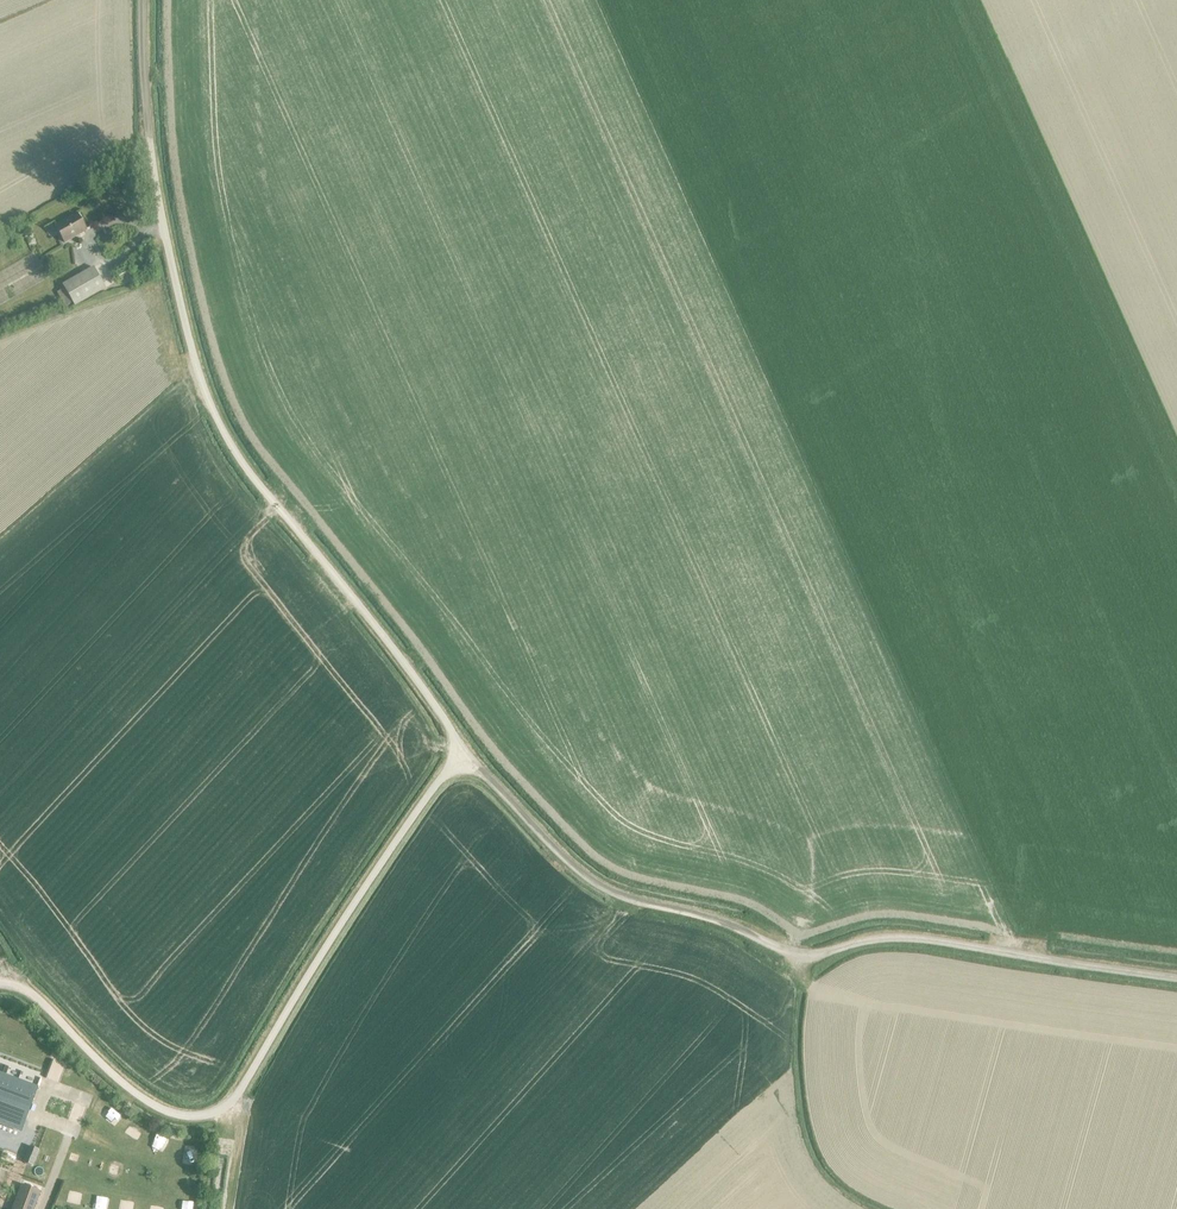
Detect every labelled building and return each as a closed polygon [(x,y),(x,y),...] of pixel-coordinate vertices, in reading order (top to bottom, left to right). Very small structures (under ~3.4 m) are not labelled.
[(65,243),(86,231),(76,214),(55,226),(65,243)] [(57,293),(65,307),(73,303),(74,306),(105,288),(93,267),(62,285),(64,288),(57,293)] [(126,267),(115,274),(120,282),(131,275),(126,267)] [(37,1087),(0,1073),(0,1123),(21,1131),(37,1087)] [(29,1146),(24,1163),(33,1166),(39,1150),(29,1146)] [(40,1191),(21,1184),(12,1208),(33,1208),(40,1191)] [(98,1204),(98,1208),(113,1208),(114,1200),(106,1199),(105,1205),(98,1204)]
